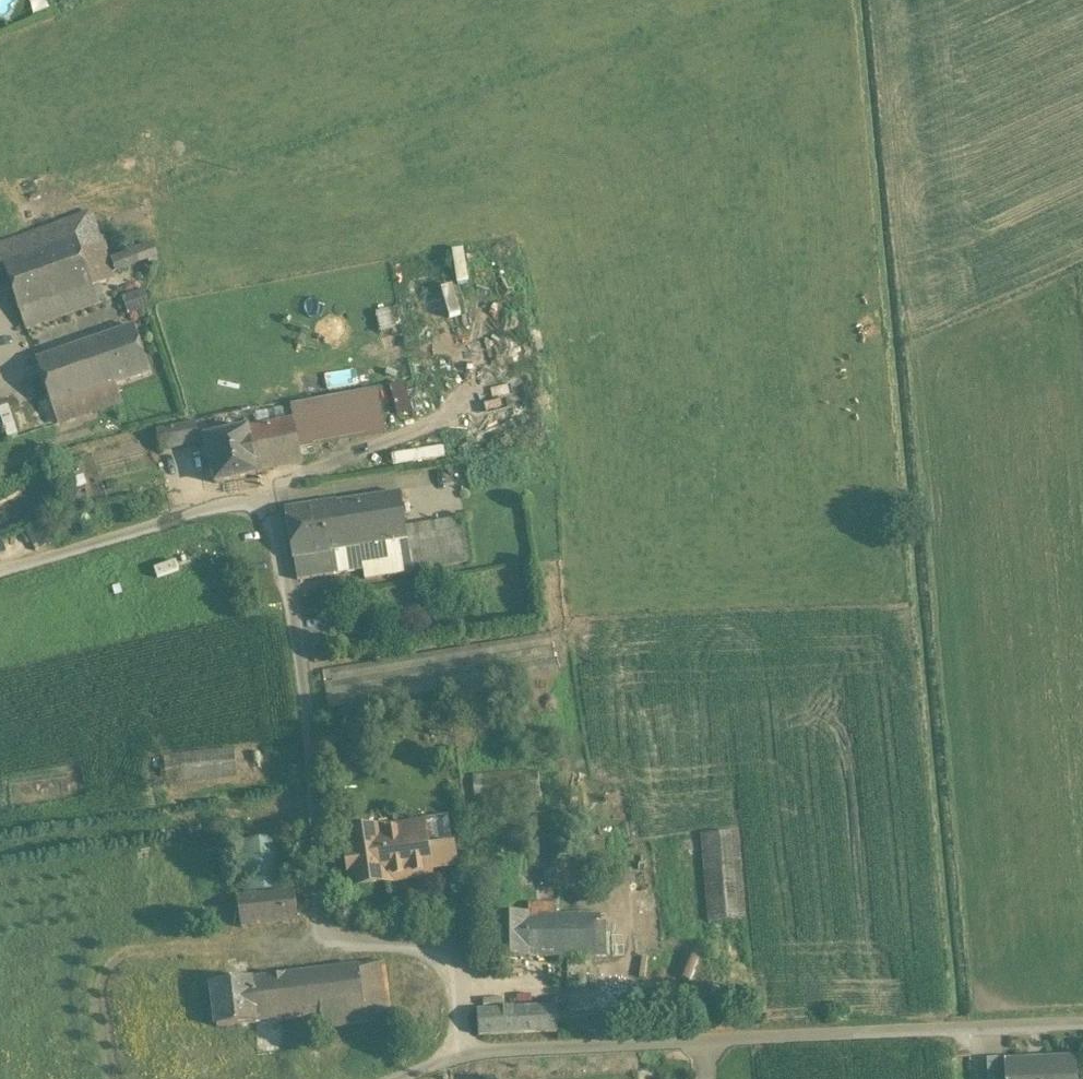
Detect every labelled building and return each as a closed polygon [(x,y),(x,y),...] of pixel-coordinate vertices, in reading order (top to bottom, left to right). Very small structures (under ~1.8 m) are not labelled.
[(113,279),(89,212),(70,219),(76,238),(93,286),(113,279)] [(0,243),(0,271),(6,269),(4,262),(76,238),(70,219),(0,243)] [(76,238),(4,262),(6,269),(25,327),(98,302),(93,286),(76,238)] [(449,282),(461,281),(458,248),(446,249),(449,282)] [(129,313),(147,307),(141,288),(122,294),(129,313)] [(449,325),(446,314),(453,312),(448,288),(422,294),(431,329),(449,325)] [(134,326),(98,338),(114,386),(116,385),(150,374),(134,326)] [(98,338),(36,359),(58,423),(122,402),(116,385),(114,386),(98,338)] [(398,380),(383,386),(395,416),(409,410),(398,380)] [(374,390),(361,392),(366,419),(379,416),(374,390)] [(361,392),(321,399),(328,429),(366,419),(361,392)] [(36,425),(27,397),(0,407),(0,435),(1,438),(36,425)] [(310,416),(293,419),(303,464),(320,460),(310,416)] [(293,419),(248,429),(258,474),(303,464),(293,419)] [(196,422),(156,429),(161,451),(200,443),(196,422)] [(248,429),(205,438),(215,484),(258,474),(248,429)] [(388,453),(389,463),(437,457),(436,447),(388,453)] [(401,493),(337,503),(344,549),(408,540),(407,528),(401,493)] [(337,503),(287,510),(298,581),(334,575),(331,552),(344,549),(337,503)] [(344,549),(331,552),(334,575),(364,570),(365,580),(473,562),(466,519),(407,528),(408,540),(344,549)] [(234,749),(164,758),(168,784),(237,775),(234,749)] [(539,772),(474,781),(477,805),(542,797),(539,772)] [(423,824),(343,835),(351,887),(381,881),(431,875),(430,872),(426,846),(423,824)] [(742,828),(703,831),(709,920),(748,917),(742,828)] [(242,882),(273,881),(272,836),(241,837),(242,882)] [(452,842),(426,846),(430,872),(456,868),(452,842)] [(295,890),(237,897),(242,928),(299,922),(295,890)] [(554,904),(529,905),(529,915),(530,915),(530,916),(554,916),(554,904)] [(529,915),(491,915),(492,959),(530,959),(530,958),(530,916),(530,915),(529,915)] [(554,916),(530,916),(530,958),(568,958),(596,958),(595,917),(554,916)] [(596,958),(568,958),(568,989),(596,988),(596,958)] [(383,963),(359,966),(367,1024),(391,1021),(383,963)] [(359,966),(251,979),(256,1023),(321,1015),(323,1030),(367,1024),(359,966)] [(251,979),(212,984),(217,1027),(256,1023),(251,979)] [(541,1008),(478,1011),(480,1035),(542,1032),(541,1008)] [(987,1058),(989,1078),(1008,1078),(1007,1062),(1007,1057),(987,1058)] [(1007,1062),(1008,1078),(1076,1078),(1074,1058),(1007,1062)]
